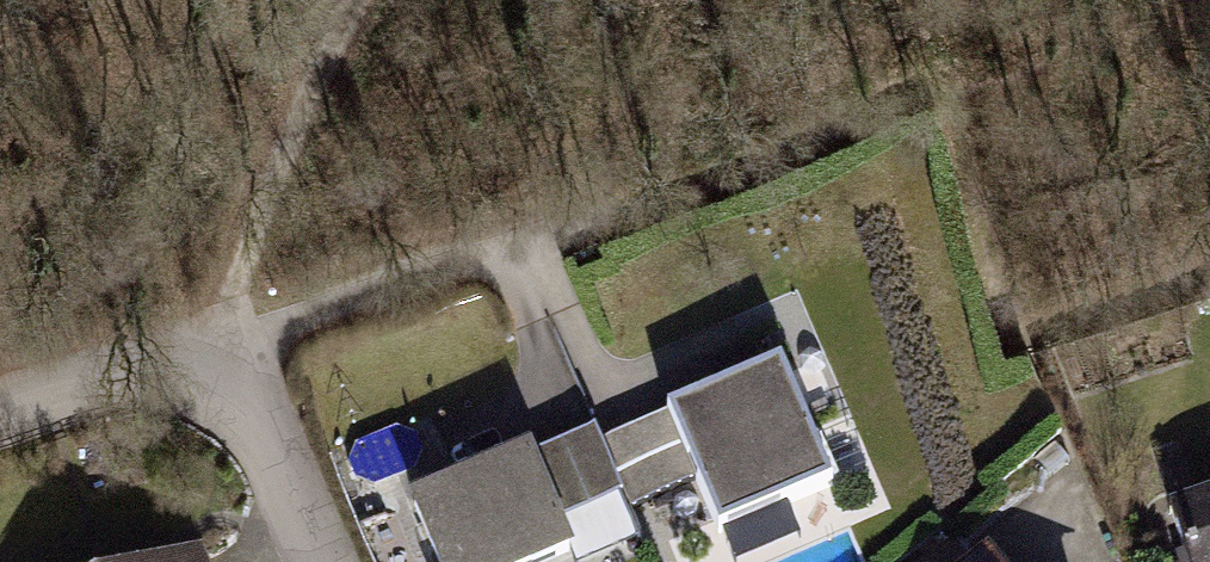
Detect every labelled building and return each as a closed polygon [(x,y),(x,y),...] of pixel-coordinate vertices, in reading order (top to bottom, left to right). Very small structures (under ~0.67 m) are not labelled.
[(827,484),(778,370),(735,388),(671,415),(700,481),(720,529),(827,484)] [(700,481),(671,415),(602,445),(625,497),(629,511),(700,481)] [(597,431),(530,457),(559,525),(625,497),(602,445),(597,431)] [(530,457),(496,472),(411,507),(434,561),(573,561),(574,561),(559,525),(530,457)] [(1171,519),(1186,561),(1209,561),(1209,505),(1171,519)] [(743,553),(807,538),(801,513),(738,527),(743,553)]
